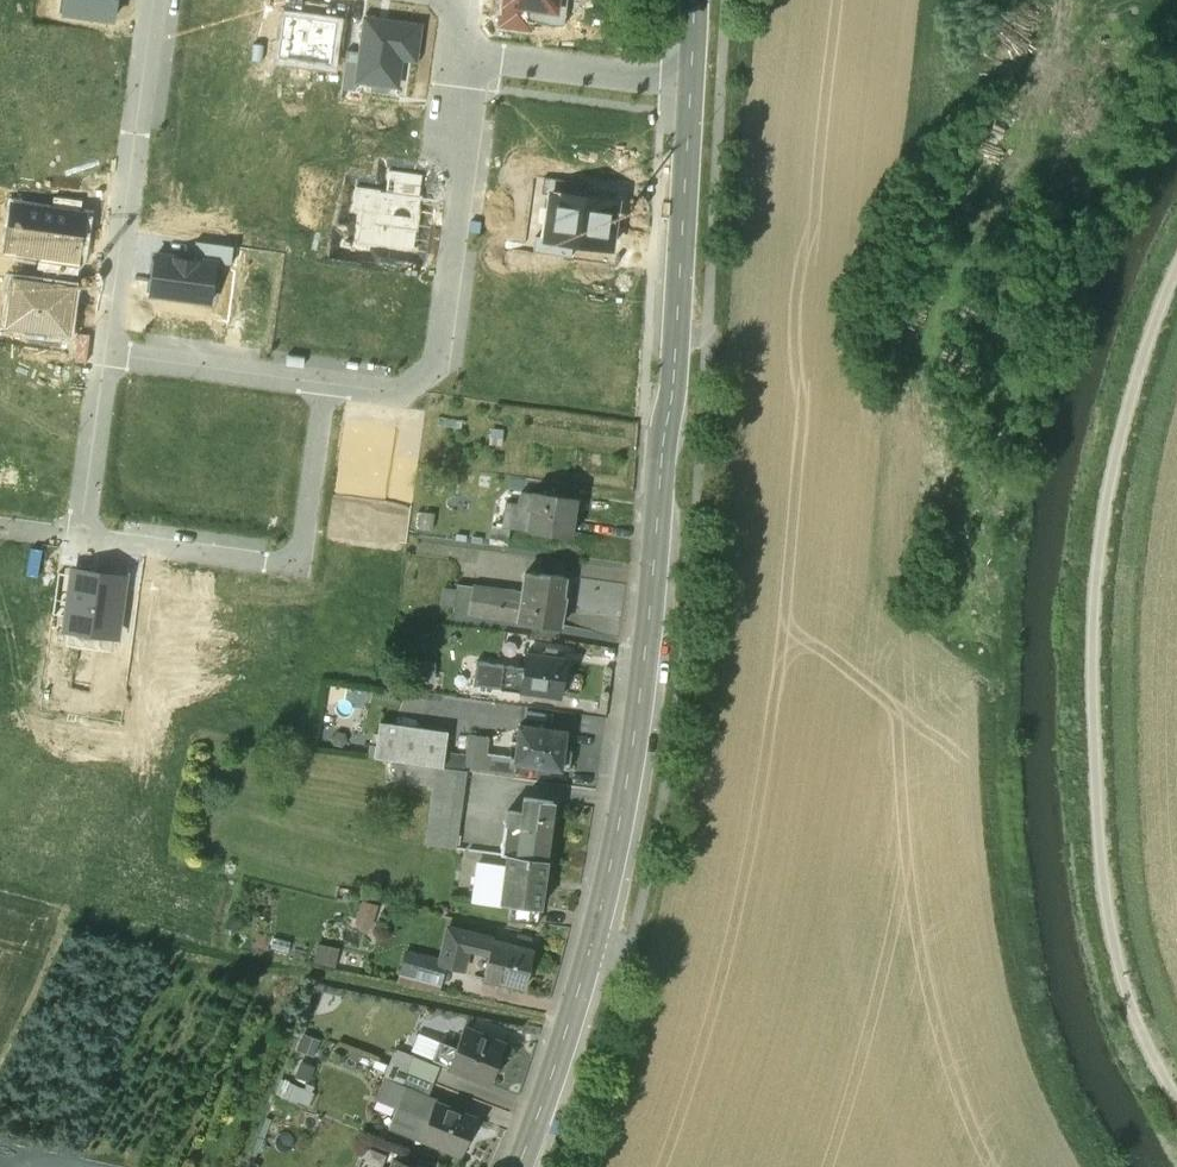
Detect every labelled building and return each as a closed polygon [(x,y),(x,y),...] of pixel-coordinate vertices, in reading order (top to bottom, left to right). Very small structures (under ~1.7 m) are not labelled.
[(114,0),(60,0),(59,9),(112,16),(114,0)] [(500,20),(526,24),(527,19),(546,22),(549,6),(553,7),(554,0),(503,0),(500,20)] [(417,21),(364,14),(360,51),(356,77),(393,81),(397,51),(413,53),(417,21)] [(355,86),(356,77),(360,51),(347,49),(342,84),(355,86)] [(420,193),(423,173),(390,168),(387,188),(420,193)] [(424,194),(420,193),(387,188),(356,184),(353,209),(362,210),(358,241),(416,249),(424,194)] [(549,186),(542,240),(610,250),(618,196),(549,186)] [(15,245),(78,254),(84,210),(21,202),(15,245)] [(192,256),(216,260),(229,262),(232,243),(194,238),(192,256)] [(150,289),(210,298),(216,260),(192,256),(155,251),(150,289)] [(8,319),(67,327),(73,280),(14,272),(8,319)] [(521,488),(519,502),(506,500),(502,525),(509,526),(571,535),(576,496),(521,488)] [(507,538),(509,526),(502,525),(492,523),(490,536),(507,538)] [(72,615),(77,574),(58,571),(52,612),(72,615)] [(564,575),(540,571),(539,573),(524,571),(519,605),(517,620),(517,621),(559,627),(562,607),(560,607),(564,575)] [(70,626),(112,631),(119,579),(77,574),(72,615),(70,626)] [(473,584),(458,582),(454,611),(469,613),(473,584)] [(504,588),(473,584),(469,613),(517,620),(519,605),(502,603),(504,588)] [(565,658),(525,652),(525,656),(520,688),(520,690),(560,696),(565,658)] [(525,656),(506,653),(504,665),(501,686),(520,688),(525,656)] [(504,665),(474,661),(471,682),(501,686),(504,665)] [(447,730),(379,721),(374,757),(392,759),(435,765),(442,766),(444,752),(447,730)] [(563,730),(518,724),(513,760),(512,762),(515,762),(558,768),(563,730)] [(488,737),(468,734),(466,750),(486,752),(488,737)] [(486,752),(466,750),(465,755),(463,769),(467,770),(514,775),(515,762),(512,762),(513,760),(509,759),(509,755),(486,752)] [(465,755),(444,752),(442,766),(463,769),(465,755)] [(435,765),(392,759),(390,777),(433,783),(435,765)] [(442,766),(435,765),(433,783),(425,842),(456,847),(467,770),(463,769),(442,766)] [(552,800),(523,796),(521,809),(507,808),(506,819),(504,819),(500,851),(508,852),(507,854),(544,859),(552,800)] [(544,859),(507,854),(506,866),(501,900),(511,902),(540,906),(546,859),(544,859)] [(506,866),(476,861),(471,896),(501,900),(506,866)] [(540,906),(511,902),(509,917),(537,921),(540,906)] [(469,934),(449,929),(441,960),(448,962),(461,965),(466,946),(469,934)] [(493,940),(469,934),(466,946),(490,952),(493,940)] [(532,949),(493,940),(490,952),(483,977),(523,987),(532,949)] [(442,989),(448,962),(441,960),(409,953),(402,981),(442,989)] [(507,1045),(467,1027),(460,1043),(454,1057),(450,1066),(490,1083),(507,1045)] [(454,1057),(460,1043),(445,1036),(439,1050),(454,1057)] [(390,1043),(384,1060),(437,1082),(443,1065),(390,1043)] [(437,1082),(384,1060),(369,1097),(406,1112),(429,1121),(437,1102),(429,1099),(437,1082)] [(476,1119),(437,1102),(429,1121),(423,1137),(461,1154),(476,1119)] [(423,1137),(429,1121),(406,1112),(399,1127),(423,1137)] [(243,1166),(257,1166),(260,1159),(247,1154),(243,1166)] [(395,1158),(391,1166),(416,1166),(395,1158)]
